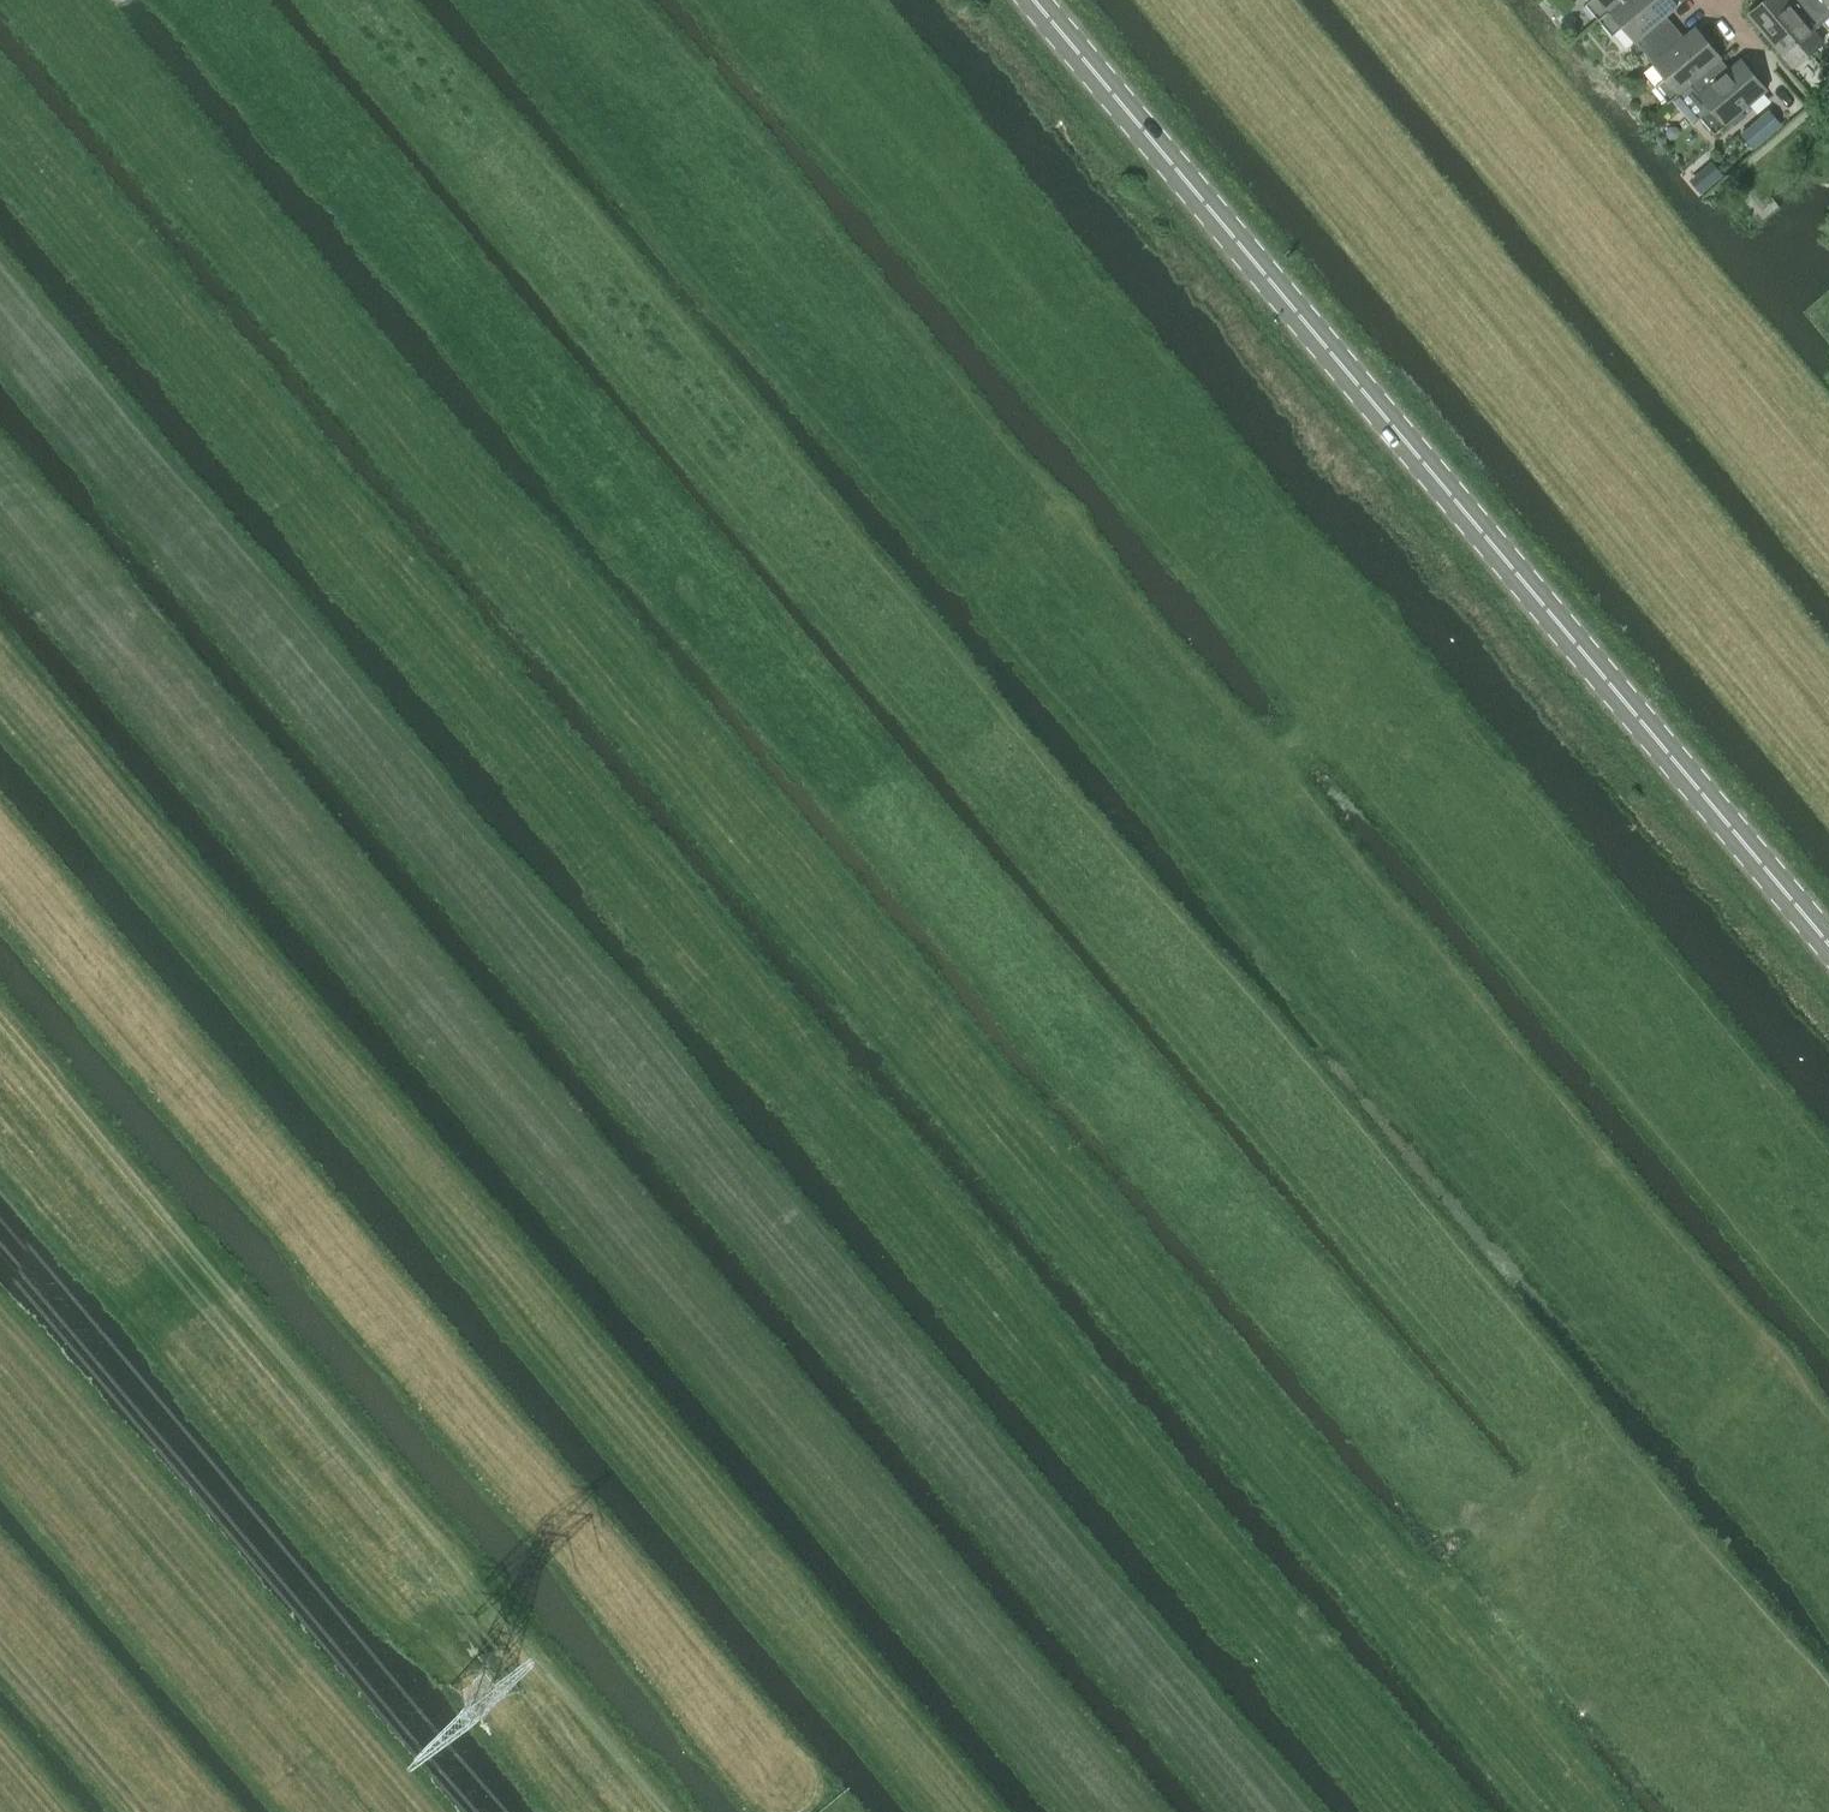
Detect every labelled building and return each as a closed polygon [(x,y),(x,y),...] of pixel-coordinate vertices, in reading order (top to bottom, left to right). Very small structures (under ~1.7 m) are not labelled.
[(1599,19),(1621,0),(1589,0),(1585,3),(1599,19)] [(1599,19),(1612,34),(1622,26),(1643,51),(1670,28),(1661,17),(1676,5),(1671,0),(1621,0),(1599,19)] [(1748,13),(1792,65),(1807,52),(1822,40),(1813,29),(1824,20),(1807,0),(1793,0),(1790,2),(1789,0),(1763,0),(1748,13)] [(1824,20),(1828,16),(1828,0),(1807,0),(1824,20)] [(1690,85),(1718,61),(1721,59),(1694,27),(1679,39),(1670,28),(1643,51),(1665,77),(1654,86),(1669,103),(1690,85)] [(1765,90),(1750,72),(1739,59),(1725,70),(1718,61),(1690,85),(1710,109),(1700,117),(1713,133),(1765,90)]
